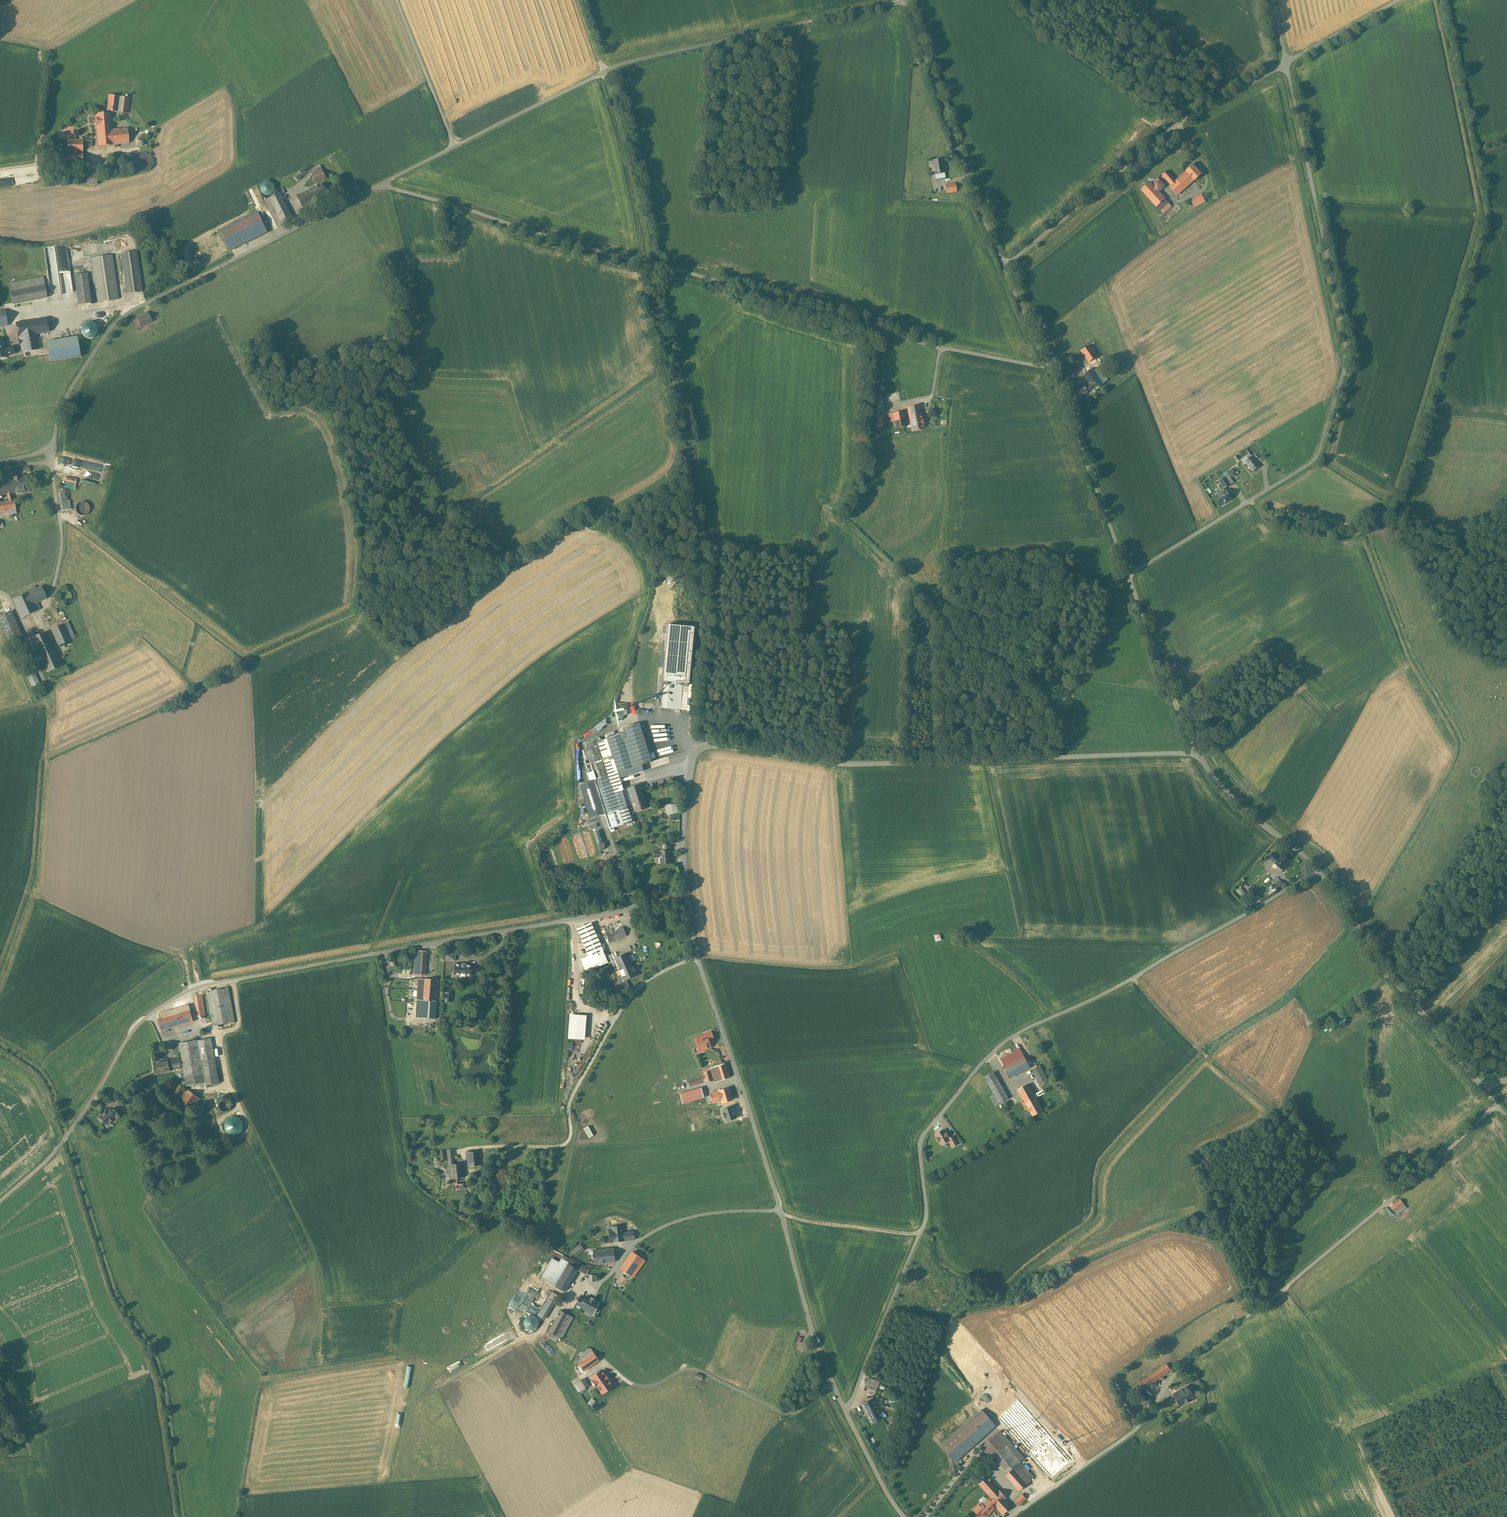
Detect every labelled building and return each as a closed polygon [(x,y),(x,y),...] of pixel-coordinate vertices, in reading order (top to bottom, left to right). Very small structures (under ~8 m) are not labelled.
[(109,95),(109,99),(107,111),(118,112),(120,96),(109,95)] [(129,97),(120,96),(118,112),(128,113),(129,97)] [(111,113),(96,114),(99,146),(113,145),(112,130),(111,113)] [(112,130),(113,145),(114,144),(118,144),(129,143),(127,128),(112,130)] [(83,140),(68,140),(67,151),(82,152),(83,146),(83,140)] [(82,152),(67,151),(67,165),(82,165),(82,152)] [(941,159),(933,160),(935,170),(931,171),(934,187),(939,186),(938,180),(945,179),(941,159)] [(1201,174),(1193,165),(1186,171),(1194,180),(1201,174)] [(320,166),(309,171),(316,183),(326,178),(320,166)] [(1186,171),(1176,180),(1171,175),(1167,171),(1163,174),(1162,175),(1171,185),(1169,186),(1177,195),(1194,180),(1186,171)] [(97,173),(82,172),(82,184),(97,185),(97,173)] [(1158,177),(1151,183),(1150,182),(1141,190),(1157,207),(1157,206),(1165,199),(1159,192),(1165,186),(1158,177)] [(273,184),(262,180),(258,191),(269,195),(273,184)] [(955,183),(945,185),(947,193),(956,191),(955,183)] [(321,184),(298,196),(304,208),(328,195),(321,184)] [(280,193),(270,197),(283,224),(293,219),(280,193)] [(1202,195),(1191,200),(1194,207),(1205,202),(1202,195)] [(278,226),(283,224),(270,197),(265,200),(278,226)] [(1165,199),(1157,206),(1160,210),(1168,203),(1165,199)] [(1168,203),(1160,210),(1163,214),(1171,206),(1168,203)] [(267,232),(257,212),(220,231),(230,251),(267,232)] [(137,251),(121,254),(127,294),(142,292),(137,251)] [(114,252),(93,254),(99,299),(120,296),(114,252)] [(88,270),(75,272),(80,302),(92,300),(88,270)] [(43,277),(9,284),(13,304),(47,297),(43,277)] [(64,290),(69,289),(70,292),(71,292),(70,284),(61,285),(62,292),(64,292),(64,290)] [(148,312),(136,318),(141,327),(152,321),(148,312)] [(47,317),(16,323),(19,340),(18,340),(19,345),(20,345),(22,352),(37,349),(35,334),(49,332),(47,317)] [(84,325),(82,327),(82,331),(82,334),(83,335),(85,337),(88,338),(91,338),(94,337),(95,336),(96,334),(97,331),(97,327),(95,325),(94,324),(91,323),(88,323),(86,323),(84,325)] [(77,337),(47,342),(49,354),(50,362),(80,357),(77,337)] [(0,339),(0,358),(7,356),(7,355),(14,353),(13,347),(6,349),(4,339),(0,339)] [(1097,356),(1090,345),(1081,351),(1089,362),(1097,356)] [(1106,377),(1099,367),(1095,370),(1103,383),(1108,380),(1106,377)] [(1095,370),(1093,368),(1084,375),(1094,389),(1094,390),(1103,383),(1095,370)] [(1084,387),(1083,385),(1073,391),(1078,399),(1084,395),(1084,396),(1089,393),(1094,389),(1084,375),(1083,375),(1089,383),(1084,387)] [(881,396),(876,397),(878,406),(876,406),(878,414),(879,414),(885,413),(881,396)] [(919,405),(908,408),(912,430),(923,428),(923,424),(922,419),(919,405)] [(903,411),(889,414),(890,422),(894,421),(896,428),(906,426),(903,411)] [(878,416),(878,417),(875,417),(877,427),(885,426),(883,415),(879,416),(878,416)] [(1259,465),(1248,452),(1242,457),(1253,471),(1259,465)] [(1268,459),(1259,465),(1262,469),(1271,463),(1272,462),(1269,458),(1268,459)] [(0,481),(0,496),(7,494),(11,493),(27,490),(24,475),(0,481)] [(1233,483),(1229,475),(1225,477),(1230,485),(1233,483)] [(1230,485),(1225,477),(1219,480),(1219,481),(1216,483),(1220,489),(1224,488),(1224,489),(1230,485)] [(1226,490),(1216,496),(1221,504),(1231,499),(1226,490)] [(64,492),(58,493),(62,511),(71,509),(69,501),(66,501),(64,492)] [(0,503),(0,512),(16,509),(14,500),(13,500),(9,501),(0,503)] [(86,515),(88,513),(89,511),(89,508),(89,506),(87,504),(86,503),(84,502),(81,502),(79,502),(77,503),(76,506),(75,508),(75,511),(76,513),(78,515),(81,516),(84,516),(86,515)] [(17,514),(16,509),(0,512),(1,517),(17,514)] [(29,592),(13,599),(21,617),(40,609),(37,602),(47,598),(42,587),(29,592)] [(60,598),(61,601),(63,602),(65,603),(68,603),(70,601),(71,600),(72,597),(72,595),(71,593),(69,591),(67,591),(64,591),(62,592),(61,594),(60,596),(60,598)] [(10,611),(0,615),(0,622),(9,642),(22,636),(10,611)] [(68,621),(51,629),(59,645),(70,640),(75,638),(68,621)] [(46,631),(32,638),(47,671),(61,665),(46,631)] [(29,676),(34,687),(40,684),(35,673),(29,676)] [(639,723),(623,728),(625,733),(621,735),(631,768),(618,772),(620,778),(643,771),(641,765),(651,762),(639,723)] [(621,735),(607,739),(618,772),(631,768),(621,735)] [(598,742),(597,739),(582,744),(597,789),(611,785),(598,742)] [(618,772),(607,739),(598,742),(611,785),(614,793),(622,790),(622,791),(623,790),(620,778),(618,772)] [(590,819),(604,814),(597,789),(594,780),(579,785),(590,819)] [(622,790),(614,793),(611,785),(597,789),(604,814),(609,829),(632,822),(622,791),(622,790)] [(640,785),(627,789),(635,812),(647,808),(640,785)] [(602,842),(598,830),(593,832),(597,844),(602,842)] [(669,850),(663,850),(659,850),(659,851),(653,851),(654,857),(660,857),(660,864),(670,863),(670,861),(671,861),(670,856),(669,850)] [(1273,853),(1269,857),(1275,863),(1279,858),(1273,853)] [(1279,858),(1275,863),(1279,866),(1276,869),(1280,873),(1283,870),(1287,865),(1286,864),(1290,860),(1283,854),(1279,858)] [(1244,892),(1240,887),(1236,890),(1241,896),(1244,892)] [(591,922),(577,929),(581,938),(589,956),(601,951),(603,950),(595,932),(591,922)] [(623,927),(613,932),(612,930),(606,932),(610,942),(626,935),(623,927)] [(426,951),(416,950),(414,974),(425,975),(426,951)] [(601,951),(589,956),(581,959),(586,971),(608,962),(605,956),(606,956),(605,955),(605,954),(604,954),(603,955),(601,951)] [(627,953),(614,959),(623,981),(636,975),(627,953)] [(402,954),(401,954),(399,954),(398,954),(397,954),(396,955),(395,956),(395,957),(394,957),(394,958),(394,959),(394,960),(394,961),(394,962),(395,963),(396,964),(397,964),(398,965),(400,965),(401,965),(402,965),(403,964),(404,963),(405,962),(405,961),(405,960),(405,959),(405,958),(405,957),(404,956),(404,955),(403,955),(402,954)] [(466,964),(462,964),(462,965),(455,964),(454,964),(454,975),(460,975),(460,977),(465,977),(465,975),(470,976),(471,976),(471,975),(471,966),(472,966),(472,965),(471,965),(466,965),(466,964)] [(437,980),(418,978),(415,1018),(435,1019),(436,1001),(437,980)] [(626,981),(617,984),(621,992),(629,989),(626,981)] [(228,987),(207,991),(213,1026),(235,1022),(228,987)] [(205,1016),(202,996),(195,997),(198,1017),(205,1016)] [(158,1019),(161,1031),(193,1021),(189,1005),(161,1013),(162,1018),(158,1019)] [(569,1014),(568,1038),(584,1039),(585,1014),(569,1014)] [(711,1032),(704,1034),(704,1035),(696,1038),(695,1038),(695,1039),(699,1047),(701,1046),(703,1050),(710,1047),(711,1047),(710,1047),(709,1043),(708,1041),(713,1039),(714,1039),(713,1039),(711,1032)] [(211,1038),(197,1041),(203,1075),(205,1082),(204,1082),(205,1086),(214,1084),(210,1059),(214,1059),(211,1038)] [(197,1040),(179,1043),(185,1078),(203,1075),(197,1041),(197,1040)] [(1030,1067),(1020,1048),(1000,1059),(1011,1077),(1030,1067)] [(180,1058),(167,1060),(168,1061),(169,1070),(181,1068),(180,1058)] [(214,1059),(210,1059),(214,1084),(219,1083),(215,1059),(214,1059)] [(169,1070),(168,1061),(156,1063),(157,1073),(170,1071),(169,1070)] [(726,1064),(715,1067),(719,1081),(730,1077),(726,1064)] [(1048,1081),(1039,1065),(1031,1070),(1041,1086),(1048,1081)] [(715,1067),(709,1069),(712,1080),(713,1083),(719,1081),(715,1067)] [(1008,1098),(994,1072),(984,1077),(994,1094),(990,1097),(995,1106),(1008,1098)] [(203,1075),(185,1078),(187,1085),(204,1082),(205,1082),(203,1075)] [(704,1082),(703,1077),(687,1082),(689,1086),(704,1082)] [(1043,1110),(1028,1084),(1018,1090),(1033,1116),(1043,1110)] [(180,1085),(173,1095),(177,1097),(183,1087),(180,1085)] [(729,1087),(710,1093),(713,1103),(721,1100),(724,1111),(735,1107),(729,1087)] [(701,1088),(680,1094),(683,1104),(704,1098),(701,1088)] [(187,1090),(180,1101),(192,1110),(200,1099),(187,1090)] [(229,1100),(219,1101),(219,1110),(229,1110),(229,1100)] [(116,1107),(111,1111),(115,1117),(114,1117),(116,1119),(122,1114),(116,1107)] [(107,1111),(102,1114),(103,1115),(100,1117),(100,1118),(103,1121),(105,1124),(108,1121),(109,1122),(113,1119),(112,1118),(114,1117),(115,1117),(111,1111),(109,1110),(107,1111)] [(588,1126),(583,1128),(589,1138),(593,1135),(588,1126)] [(943,1130),(935,1134),(937,1137),(936,1138),(938,1142),(939,1141),(940,1144),(948,1140),(948,1139),(946,1137),(947,1136),(945,1133),(944,1133),(943,1130)] [(958,1144),(953,1136),(948,1139),(948,1140),(952,1147),(958,1144)] [(479,1151),(467,1153),(468,1166),(480,1165),(479,1151)] [(454,1165),(449,1165),(450,1170),(448,1170),(449,1174),(450,1174),(451,1178),(465,1177),(463,1163),(454,1165)] [(1400,1199),(1391,1207),(1394,1212),(1395,1212),(1404,1204),(1400,1199)] [(1406,1207),(1404,1204),(1395,1212),(1397,1215),(1406,1207)] [(474,1213),(471,1220),(482,1225),(484,1222),(479,1219),(481,1217),(474,1213)] [(623,1226),(611,1227),(611,1230),(613,1242),(625,1240),(624,1233),(623,1226)] [(611,1230),(598,1232),(600,1243),(613,1242),(611,1230)] [(634,1232),(624,1233),(625,1240),(635,1239),(634,1232)] [(580,1245),(572,1252),(575,1256),(583,1249),(580,1245)] [(613,1248),(593,1250),(594,1264),(615,1261),(613,1248)] [(633,1252),(621,1269),(630,1275),(633,1277),(645,1260),(642,1258),(633,1252)] [(559,1263),(548,1281),(556,1285),(568,1264),(578,1270),(581,1265),(563,1255),(559,1263)] [(548,1281),(559,1263),(552,1259),(541,1277),(548,1281)] [(568,1264),(556,1285),(566,1291),(578,1270),(568,1264)] [(589,1270),(581,1265),(578,1270),(586,1274),(589,1270)] [(591,1312),(594,1313),(599,1303),(594,1301),(595,1300),(591,1298),(591,1299),(586,1296),(584,1300),(579,1297),(576,1303),(587,1309),(586,1310),(591,1313),(591,1312)] [(548,1298),(538,1315),(545,1319),(555,1302),(548,1298)] [(560,1311),(549,1332),(559,1337),(562,1338),(573,1317),(560,1311)] [(524,1325),(526,1327),(528,1329),(530,1330),(532,1330),(535,1329),(537,1327),(538,1325),(539,1322),(538,1320),(537,1318),(535,1316),(532,1315),(529,1315),(527,1316),(525,1318),(524,1320),(524,1323),(524,1325)] [(559,1337),(549,1332),(547,1336),(557,1341),(559,1337)] [(590,1348),(579,1356),(580,1358),(576,1360),(578,1363),(593,1353),(590,1348)] [(578,1363),(584,1371),(599,1360),(593,1353),(578,1363)] [(1167,1364),(1139,1383),(1142,1389),(1171,1369),(1167,1364)] [(605,1376),(601,1370),(591,1377),(602,1393),(612,1386),(608,1379),(607,1379),(608,1379),(606,1376),(605,1376)] [(879,1382),(868,1377),(864,1386),(876,1391),(879,1382)] [(581,1380),(574,1384),(579,1392),(582,1390),(585,1387),(586,1387),(581,1380)] [(1188,1386),(1174,1394),(1180,1406),(1194,1397),(1188,1386)] [(587,1403),(591,1406),(595,1401),(591,1398),(587,1403)] [(875,1403),(872,1398),(861,1404),(871,1423),(882,1418),(877,1408),(880,1406),(878,1401),(875,1403)] [(981,1410),(940,1446),(954,1461),(995,1425),(981,1410)] [(1024,1458),(1000,1431),(981,1447),(1005,1475),(1020,1462),(1024,1458)] [(1034,1477),(1020,1462),(1005,1475),(1019,1491),(1028,1483),(1027,1483),(1034,1477)] [(1006,1498),(986,1476),(978,1483),(990,1497),(982,1504),(980,1503),(973,1509),(979,1516),(981,1515),(981,1516),(984,1514),(986,1516),(996,1507),(1002,1514),(1012,1505),(1011,1505),(1006,1499),(1006,1498)] [(1022,1494),(1015,1500),(1019,1505),(1026,1498),(1022,1494)]
